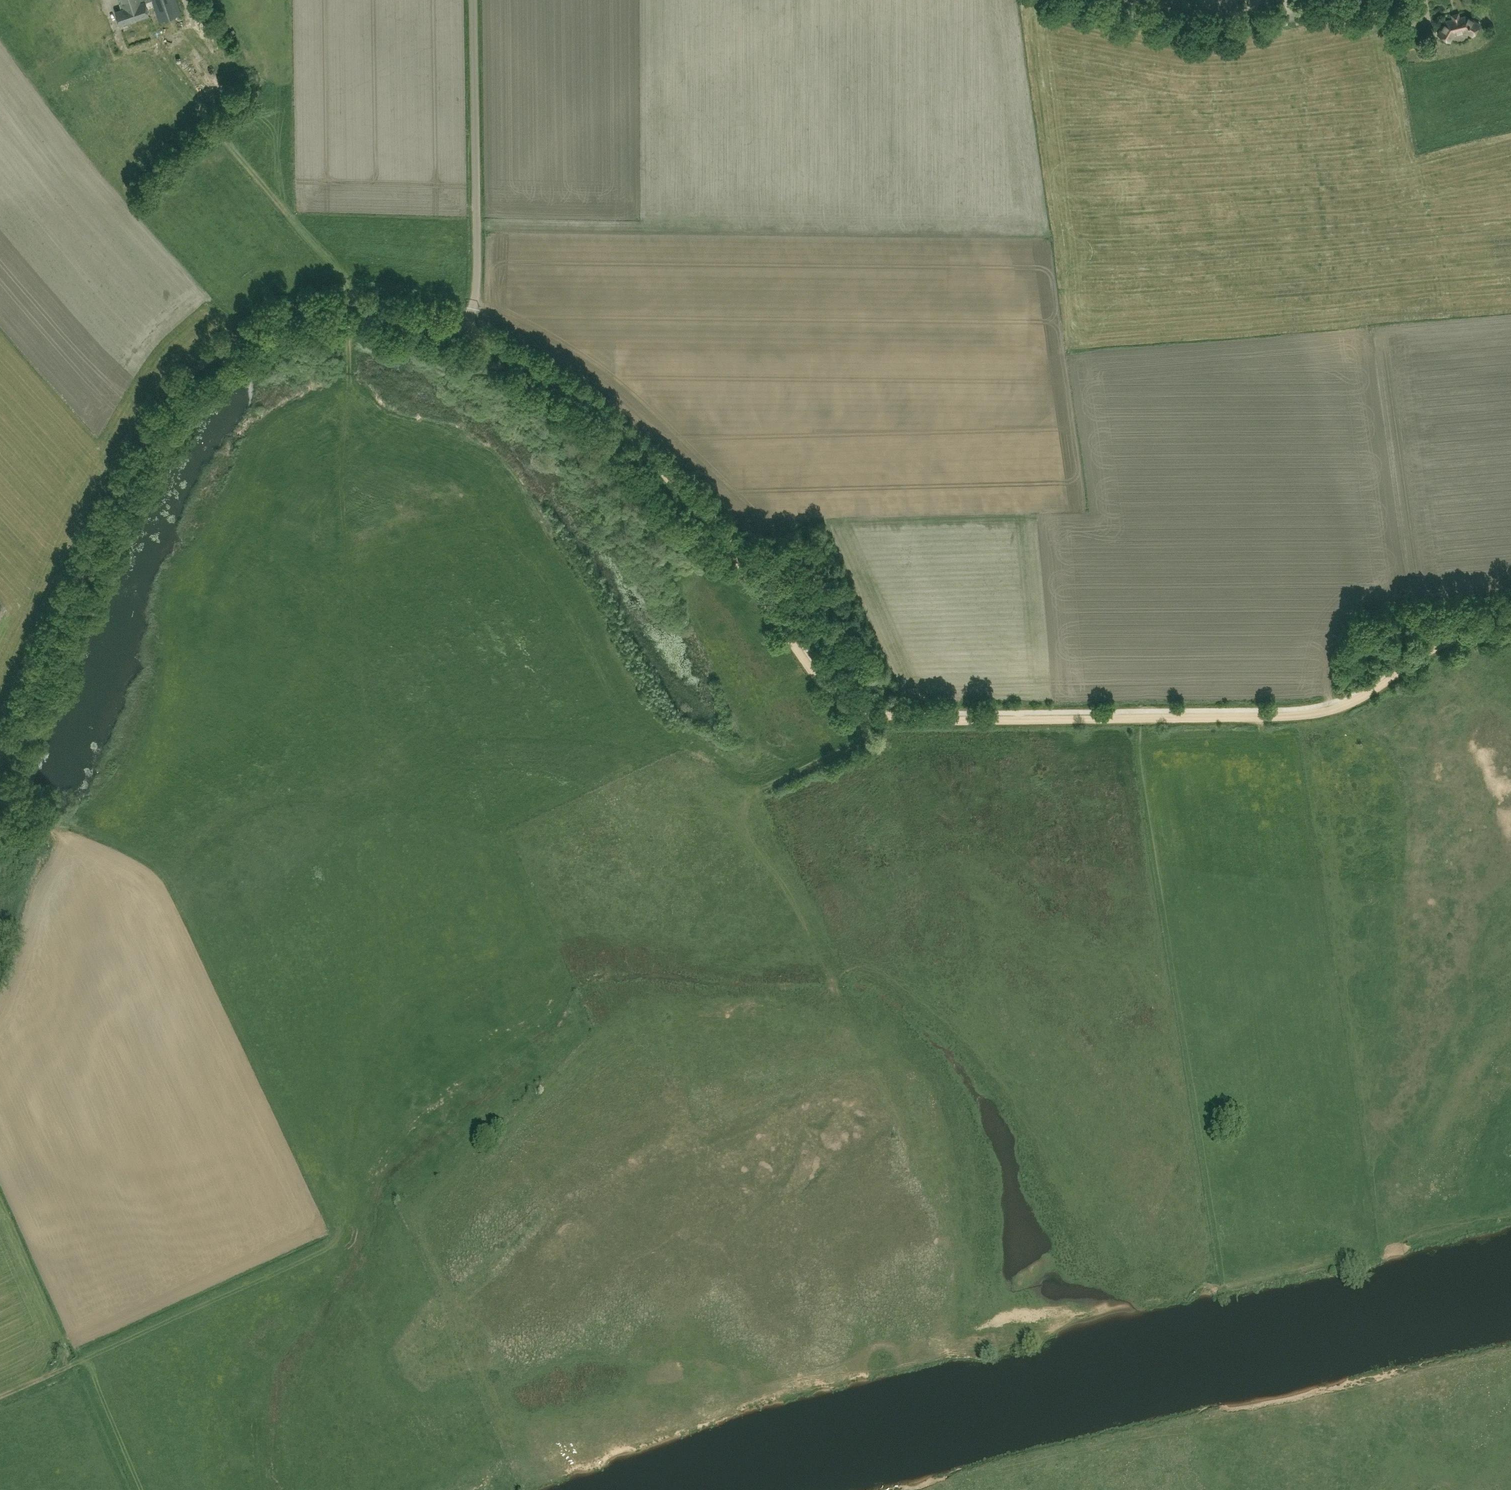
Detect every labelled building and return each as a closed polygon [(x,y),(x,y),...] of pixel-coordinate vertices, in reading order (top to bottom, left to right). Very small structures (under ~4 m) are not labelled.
[(122,10),(117,11),(121,25),(150,15),(145,2),(151,0),(119,0),(122,10)] [(159,19),(181,12),(177,0),(153,0),(159,19)] [(1472,35),(1480,23),(1466,15),(1446,20),(1438,33),(1450,41),(1455,32),(1464,30),(1472,35)]
